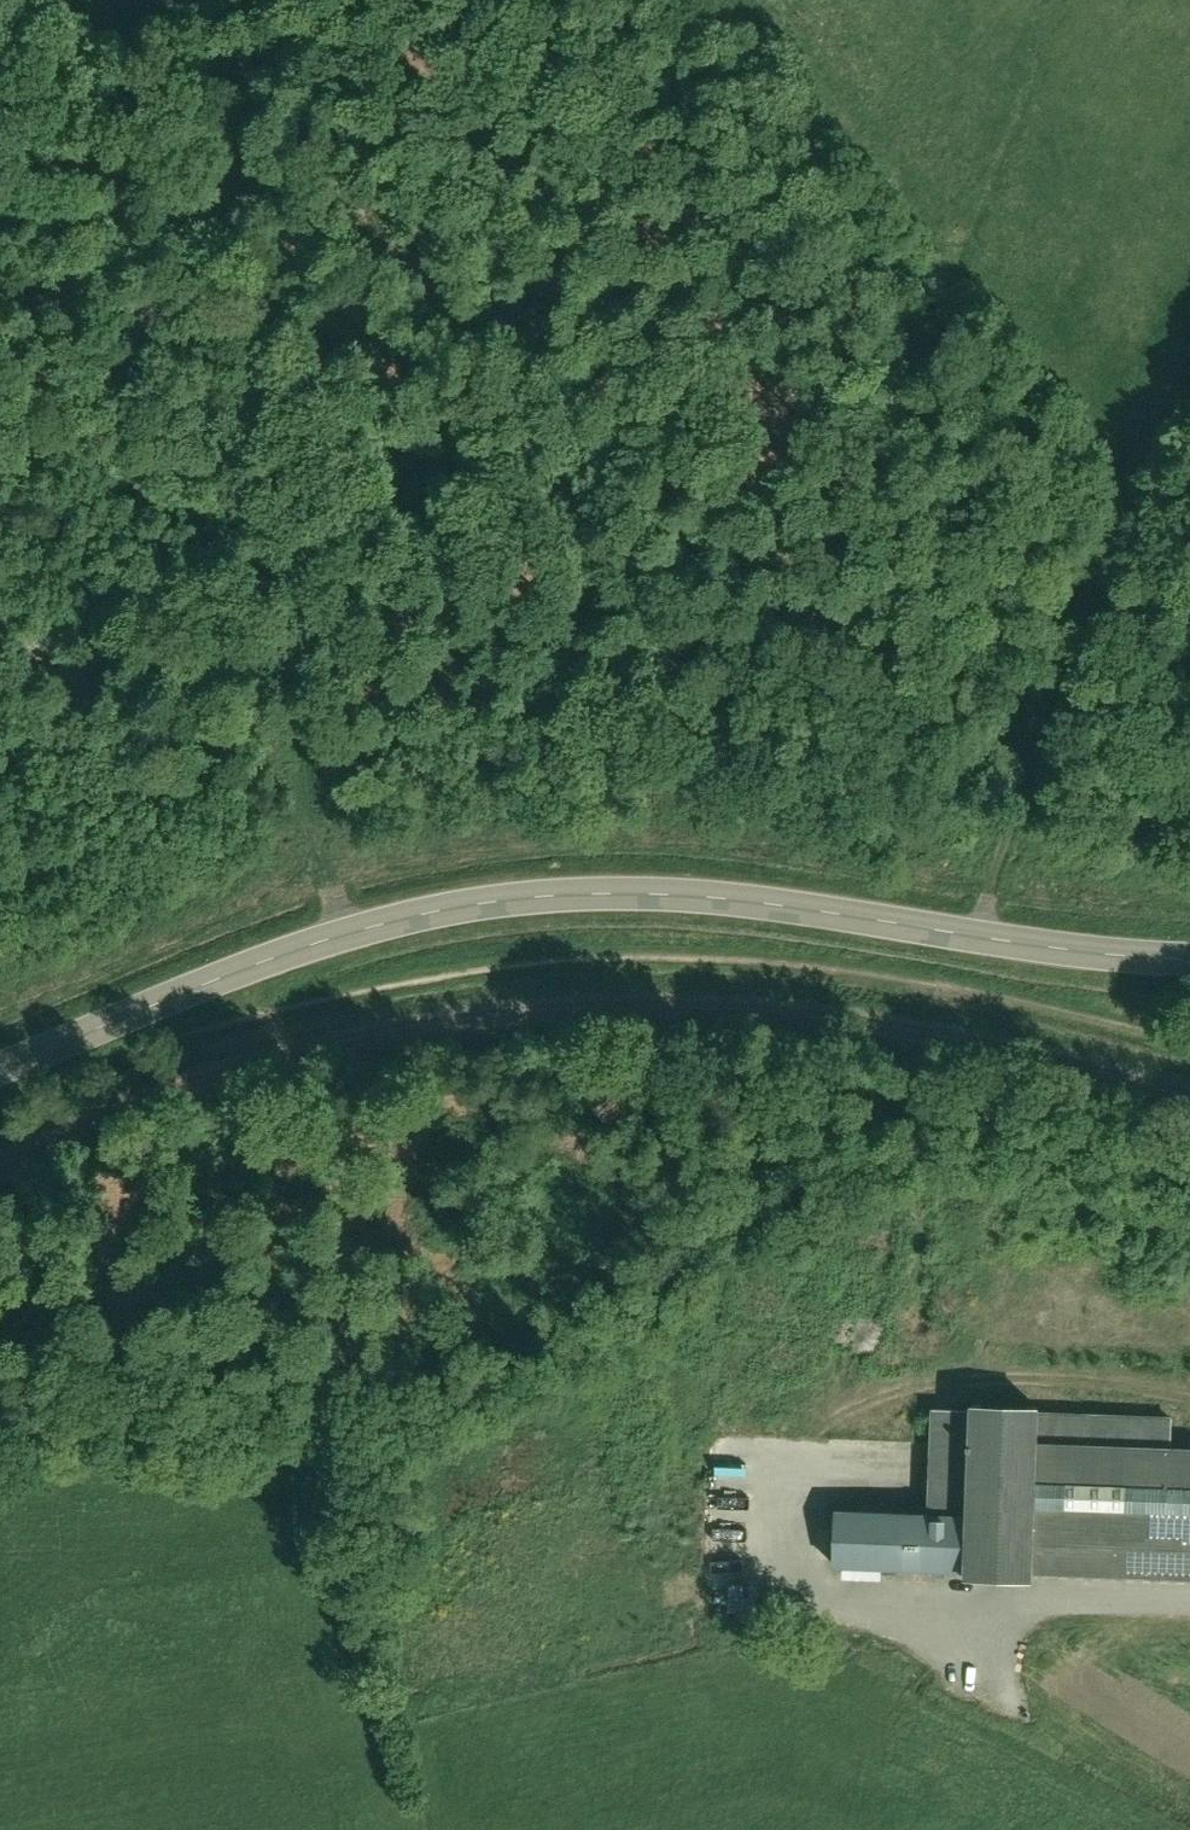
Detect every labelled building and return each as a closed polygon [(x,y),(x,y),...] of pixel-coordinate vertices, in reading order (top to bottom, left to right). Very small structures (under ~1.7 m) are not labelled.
[(832,1566),(1189,1576),(1189,1437),(1167,1437),(1168,1409),(1031,1405),(1031,1390),(960,1388),(959,1403),(922,1402),(920,1504),(833,1501),(832,1566)]
